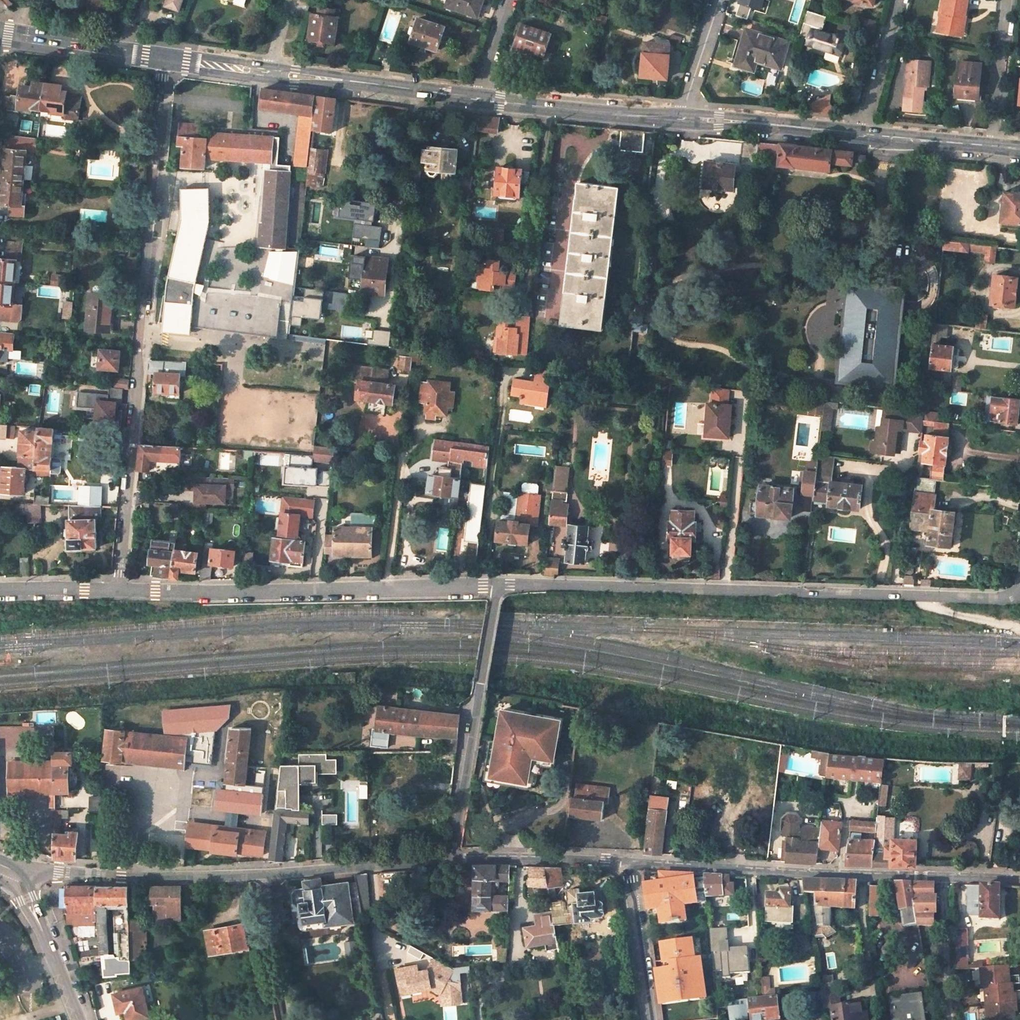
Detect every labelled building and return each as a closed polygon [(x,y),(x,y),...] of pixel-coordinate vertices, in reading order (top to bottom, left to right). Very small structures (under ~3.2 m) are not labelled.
[(182,0),(166,0),(164,5),(179,10),(182,0)] [(482,0),(451,0),(449,6),(473,14),(474,14),(478,2),(481,3),(482,0)] [(739,3),(740,3),(751,7),(759,9),(762,0),(740,0),(739,3)] [(937,13),(939,14),(936,32),(956,35),(959,17),(962,18),(965,0),(940,0),(937,13)] [(472,17),(478,19),(483,4),(481,3),(478,2),(474,14),(473,14),(472,17)] [(747,19),(751,7),(740,3),(736,16),(747,19)] [(338,8),(323,6),(323,8),(335,10),(334,17),(337,18),(338,8)] [(323,8),(319,8),(318,15),(313,15),(309,39),(334,42),(337,18),(334,17),(335,10),(323,8)] [(814,45),(840,53),(845,38),(832,34),(831,36),(818,31),(819,27),(822,28),(826,17),(807,10),(799,35),(808,39),(807,43),(808,43),(806,48),(796,45),(791,60),(808,65),(813,50),(812,50),(814,45)] [(603,24),(606,18),(596,14),(594,21),(603,24)] [(437,51),(445,27),(418,18),(410,42),(437,51)] [(858,27),(873,32),(876,23),(861,18),(858,27)] [(549,38),(550,34),(522,25),(515,46),(543,55),(546,48),(549,38)] [(267,39),(270,30),(264,27),(260,37),(267,39)] [(778,66),(786,42),(745,29),(733,63),(744,67),(747,57),(754,59),(778,66)] [(553,50),(556,40),(549,38),(546,48),(553,50)] [(669,45),(644,43),(641,76),(666,78),(669,45)] [(389,70),(397,48),(389,46),(381,69),(389,70)] [(744,67),(751,69),(754,59),(747,57),(744,67)] [(926,64),(905,62),(900,112),(918,113),(921,87),(924,87),(926,64)] [(976,98),(979,65),(958,63),(956,96),(976,98)] [(11,96),(10,109),(20,110),(20,107),(32,108),(32,107),(42,108),(46,83),(34,82),(34,87),(28,86),(22,85),(21,96),(11,95),(11,96)] [(42,108),(52,109),(51,111),(63,112),(62,116),(78,118),(81,96),(66,94),(67,92),(61,91),(62,86),(46,83),(42,108)] [(294,156),(299,157),(300,151),(308,152),(315,95),(263,88),(261,108),(299,113),(298,122),(294,156)] [(243,93),(242,103),(250,104),(251,94),(243,93)] [(313,129),(332,132),(336,98),(317,96),(313,129)] [(817,103),(816,113),(828,114),(829,104),(831,104),(832,96),(817,103)] [(242,103),(240,118),(249,119),(250,104),(242,103)] [(468,115),(466,131),(477,132),(479,116),(468,115)] [(477,132),(485,133),(487,116),(479,116),(477,132)] [(494,134),(497,118),(497,117),(487,116),(485,133),(494,134)] [(280,136),(200,131),(200,128),(192,128),(192,124),(180,123),(178,144),(184,144),(182,166),(204,167),(205,158),(263,161),(258,245),(285,247),(290,166),(278,165),(280,136)] [(624,151),(642,153),(644,132),(621,129),(620,142),(625,142),(624,151)] [(27,150),(28,137),(27,136),(11,135),(9,149),(7,148),(5,164),(5,170),(0,170),(0,181),(23,183),(27,150)] [(35,151),(37,137),(29,137),(28,137),(27,150),(35,151)] [(734,140),(733,151),(748,153),(747,162),(756,162),(757,154),(758,143),(734,140)] [(773,144),(758,143),(757,154),(772,155),(773,144)] [(779,165),(830,170),(830,163),(850,165),(851,152),(773,144),(772,155),(780,156),(779,165)] [(455,171),(457,150),(430,147),(429,150),(424,150),(423,160),(428,161),(427,173),(429,175),(434,176),(437,173),(437,170),(442,170),(453,171),(455,171)] [(323,174),(326,150),(315,149),(311,148),(308,173),(323,174)] [(733,189),(735,165),(707,162),(705,186),(715,187),(722,188),(733,189)] [(408,181),(418,182),(419,170),(413,169),(414,167),(410,166),(408,181)] [(496,194),(519,197),(521,183),(529,184),(530,174),(529,172),(522,172),(522,170),(499,167),(496,194)] [(472,176),(462,175),(460,187),(466,188),(464,206),(468,207),(472,176)] [(25,214),(26,204),(21,204),(23,183),(0,181),(0,192),(3,192),(2,198),(1,204),(12,205),(11,213),(25,214)] [(600,325),(615,187),(579,183),(563,321),(600,325)] [(600,325),(604,325),(620,188),(615,187),(600,325)] [(210,189),(181,188),(182,217),(169,269),(167,296),(161,295),(158,322),(164,323),(164,330),(190,333),(191,326),(289,338),(298,250),(269,249),(257,294),(231,299),(208,297),(193,290),(210,222),(210,189)] [(1004,192),(1001,221),(1019,224),(1019,194),(1004,192)] [(378,218),(379,200),(344,199),(343,217),(378,218)] [(368,239),(366,245),(380,248),(384,227),(357,222),(354,237),(368,239)] [(485,225),(483,239),(502,240),(503,227),(485,225)] [(967,253),(968,253),(968,251),(969,244),(943,241),(942,250),(961,252),(967,253)] [(968,251),(985,253),(986,246),(969,244),(968,251)] [(984,261),(995,262),(997,247),(986,246),(985,253),(984,261)] [(22,252),(8,250),(7,259),(0,258),(0,282),(15,283),(16,272),(17,261),(21,262),(22,252)] [(384,294),(388,259),(366,257),(362,292),(384,294)] [(515,286),(517,271),(507,269),(507,271),(500,270),(501,259),(490,258),(489,266),(481,266),(480,279),(483,279),(482,287),(501,289),(501,283),(505,283),(504,286),(515,286)] [(1014,306),(1017,278),(995,275),(992,303),(1014,306)] [(0,282),(0,319),(18,321),(22,317),(23,305),(14,304),(15,283),(0,282)] [(903,288),(848,283),(839,380),(893,385),(903,288)] [(332,291),(330,308),(346,310),(348,293),(332,291)] [(109,331),(112,294),(90,292),(87,329),(109,331)] [(987,329),(988,315),(978,314),(976,328),(987,329)] [(500,338),(499,352),(518,354),(518,353),(528,354),(532,317),(519,316),(518,325),(518,328),(512,328),(512,325),(513,320),(501,319),(500,327),(499,327),(497,338),(500,338)] [(934,323),(928,367),(951,369),(954,346),(946,345),(947,335),(955,336),(956,325),(934,323)] [(390,345),(392,331),(372,328),(370,343),(390,345)] [(12,362),(14,332),(0,331),(0,361),(12,362)] [(118,369),(120,351),(96,349),(94,363),(100,364),(99,368),(118,369)] [(400,356),(398,371),(411,372),(412,360),(412,358),(400,356)] [(155,392),(181,393),(182,373),(179,373),(179,369),(183,369),(183,361),(150,359),(148,359),(147,372),(157,372),(155,392)] [(357,398),(393,403),(395,385),(387,384),(381,383),(382,369),(353,365),(352,372),(357,380),(359,380),(357,398)] [(549,401),(552,370),(538,368),(536,383),(515,381),(513,396),(521,397),(521,400),(522,400),(522,404),(538,406),(540,400),(549,401)] [(382,369),(381,383),(387,384),(389,370),(382,369)] [(961,391),(963,376),(954,375),(952,390),(961,391)] [(116,378),(115,386),(128,387),(129,379),(116,378)] [(448,391),(449,382),(429,380),(429,383),(422,382),(419,401),(423,401),(422,410),(427,410),(426,412),(427,412),(436,413),(446,414),(447,405),(448,391)] [(121,428),(122,410),(114,409),(115,403),(121,404),(123,388),(109,386),(108,394),(78,391),(77,406),(97,409),(96,419),(101,419),(100,433),(118,435),(119,427),(121,428)] [(729,388),(713,386),(711,403),(727,405),(729,388)] [(986,421),(1017,424),(1019,399),(1003,397),(1003,398),(993,397),(993,396),(988,395),(986,421)] [(810,411),(823,412),(824,405),(824,402),(811,401),(810,411)] [(711,403),(707,403),(705,436),(729,437),(731,405),(727,405),(711,403)] [(832,406),(824,405),(823,412),(822,424),(822,427),(830,428),(832,406)] [(923,411),(884,407),(881,426),(877,426),(875,441),(872,440),(871,450),(893,452),(894,450),(899,451),(900,438),(897,434),(898,427),(921,430),(922,425),(922,420),(923,411)] [(938,422),(939,413),(923,411),(922,420),(935,421),(938,422)] [(923,461),(931,462),(930,478),(944,479),(946,464),(947,464),(950,436),(948,436),(950,423),(938,422),(935,421),(934,426),(933,435),(926,434),(926,440),(920,440),(919,451),(925,451),(923,461)] [(54,441),(55,429),(39,428),(39,431),(36,468),(35,473),(35,474),(51,475),(53,456),(52,456),(53,441),(54,441)] [(39,431),(23,430),(20,467),(27,467),(36,468),(39,431)] [(429,492),(458,496),(460,482),(471,484),(463,541),(468,541),(465,569),(470,569),(470,574),(476,574),(476,568),(477,568),(489,446),(436,438),(432,466),(440,467),(438,475),(431,475),(429,492)] [(159,459),(161,459),(162,445),(140,444),(138,470),(149,470),(149,464),(158,465),(159,459)] [(167,457),(181,457),(182,447),(167,446),(167,457)] [(332,462),(334,448),(314,446),(313,455),(319,455),(318,461),(332,462)] [(925,451),(919,451),(916,476),(921,477),(923,461),(925,451)] [(286,465),(285,483),(330,485),(332,471),(312,470),(313,460),(313,455),(291,453),(290,465),(286,465)] [(671,465),(672,455),(664,454),(663,464),(671,465)] [(817,466),(833,468),(834,461),(818,459),(817,463),(817,466)] [(808,462),(807,472),(816,473),(817,466),(817,463),(808,462)] [(2,492),(25,493),(27,472),(27,467),(20,467),(4,466),(2,492)] [(828,505),(860,508),(862,485),(831,481),(833,468),(817,466),(816,473),(813,499),(829,501),(828,505)] [(549,522),(565,524),(567,507),(561,506),(561,501),(566,501),(567,492),(565,491),(567,476),(560,475),(561,468),(555,467),(549,522)] [(807,472),(802,471),(800,486),(804,487),(801,510),(812,511),(813,499),(816,473),(807,472)] [(197,477),(181,476),(181,483),(181,489),(197,490),(197,477)] [(235,478),(197,477),(197,490),(196,502),(227,503),(227,488),(235,488),(235,478)] [(154,483),(137,481),(136,489),(154,491),(154,483)] [(497,539),(528,542),(530,524),(536,525),(540,495),(538,495),(538,486),(536,483),(525,482),(522,484),(521,493),(519,493),(518,507),(515,506),(513,520),(510,520),(510,522),(498,521),(497,539)] [(790,517),(793,489),(761,486),(759,501),(751,500),(750,512),(758,513),(777,516),(790,517)] [(67,505),(67,492),(50,492),(49,497),(49,505),(67,505)] [(928,543),(951,546),(955,511),(935,509),(936,495),(914,492),(910,528),(930,530),(928,543)] [(49,497),(35,496),(34,504),(49,505),(49,497)] [(290,565),(303,566),(306,540),(303,540),(304,534),(298,533),(300,515),(313,516),(315,498),(284,496),(280,533),(281,533),(280,538),(275,537),(272,559),(291,561),(290,565)] [(227,503),(196,502),(196,510),(210,511),(227,511),(227,503)] [(15,513),(29,513),(29,504),(15,504),(15,513)] [(69,549),(97,548),(96,519),(94,519),(94,506),(70,505),(70,519),(68,519),(69,549)] [(694,522),(694,510),(673,510),(673,521),(670,521),(670,538),(675,538),(674,552),(691,552),(691,539),(696,539),(696,530),(697,522),(694,522)] [(199,511),(198,534),(206,534),(208,522),(209,514),(210,511),(199,511)] [(565,561),(585,563),(587,549),(592,549),(593,540),(588,539),(590,526),(569,523),(568,537),(563,537),(562,546),(567,547),(565,561)] [(371,555),(372,527),(358,527),(349,527),(336,527),(335,540),(325,539),(325,553),(335,553),(335,555),(371,555)] [(177,542),(153,539),(150,562),(153,563),(152,574),(173,576),(176,549),(177,543),(177,542)] [(235,551),(204,547),(200,579),(211,578),(213,563),(233,565),(235,551)] [(196,570),(198,552),(185,550),(176,549),(173,576),(179,577),(180,569),(196,570)] [(248,552),(243,551),(242,563),(251,564),(252,558),(247,557),(248,552)] [(30,557),(21,557),(22,574),(30,574),(30,557)] [(544,572),(558,573),(559,561),(545,559),(544,572)] [(270,705),(268,703),(265,701),(262,701),(258,701),(255,702),(253,704),(251,707),(250,710),(250,713),(252,716),(254,719),(256,720),(259,721),(262,721),(265,720),(268,719),(270,717),(271,714),(271,711),(271,708),(270,705)] [(372,730),(371,745),(388,747),(390,732),(457,738),(459,715),(379,706),(376,730),(372,730)] [(560,720),(502,710),(497,741),(491,740),(485,775),(533,783),(536,784),(538,773),(542,773),(543,766),(554,768),(555,760),(553,760),(555,751),(547,749),(549,735),(557,736),(560,720)] [(657,728),(668,730),(669,724),(658,721),(657,728)] [(41,726),(41,735),(53,735),(53,726),(41,726)] [(173,736),(108,730),(104,760),(185,768),(186,761),(189,727),(174,727),(173,736)] [(186,761),(196,762),(200,728),(189,727),(186,761)] [(232,728),(226,781),(222,781),(217,821),(246,825),(247,806),(248,804),(244,804),(246,784),(270,787),(272,768),(248,765),(252,728),(232,728)] [(829,753),(821,751),(820,757),(822,760),(822,764),(828,765),(829,753)] [(9,794),(31,794),(32,778),(54,779),(54,752),(50,752),(50,762),(9,762),(9,794)] [(72,763),(72,752),(54,752),(54,779),(54,792),(61,792),(68,792),(68,763),(72,763)] [(281,764),(276,809),(295,810),(295,783),(299,783),(302,783),(302,784),(309,784),(309,782),(316,782),(316,773),(316,771),(327,771),(327,759),(327,753),(298,753),(298,764),(281,764)] [(884,760),(829,755),(826,776),(826,777),(882,781),(884,760)] [(417,757),(414,780),(451,785),(454,762),(442,760),(441,758),(439,758),(437,758),(436,759),(417,757)] [(327,771),(316,771),(316,773),(337,773),(337,759),(327,759),(327,771)] [(961,762),(960,779),(972,779),(973,763),(961,762)] [(740,799),(741,770),(714,769),(713,801),(725,802),(725,798),(740,799)] [(533,783),(485,775),(484,781),(532,789),(533,783)] [(659,790),(661,776),(652,775),(651,789),(659,790)] [(32,778),(31,794),(51,793),(54,793),(54,792),(54,779),(32,778)] [(193,794),(206,795),(208,780),(194,779),(193,794)] [(569,815),(602,819),(605,802),(608,802),(609,789),(577,785),(576,789),(572,788),(569,815)] [(662,854),(668,797),(650,795),(649,808),(650,808),(646,850),(645,853),(662,854)] [(275,809),(274,818),(288,820),(288,821),(309,822),(309,810),(299,810),(295,810),(276,809),(275,809)] [(71,833),(60,833),(61,818),(68,818),(68,810),(60,810),(54,810),(54,828),(54,856),(77,858),(78,831),(71,831),(71,833)] [(647,824),(648,812),(641,811),(640,823),(647,824)] [(322,814),(322,824),(337,823),(337,814),(322,814)] [(786,841),(785,861),(815,862),(817,846),(820,828),(797,827),(798,820),(793,815),(786,815),(782,820),(781,831),(786,841)] [(189,827),(265,836),(266,827),(246,825),(217,821),(190,818),(189,827)] [(269,859),(282,861),(288,821),(288,820),(274,818),(271,841),(269,859)] [(875,841),(872,865),(899,865),(914,866),(914,863),(915,839),(894,838),(894,818),(878,818),(877,822),(876,832),(875,841)] [(840,822),(821,819),(820,828),(817,846),(838,849),(840,822)] [(877,822),(851,820),(850,828),(872,831),(876,832),(877,822)] [(186,846),(263,854),(265,836),(189,827),(186,846)] [(871,841),(849,838),(846,864),(872,865),(875,841),(871,841)] [(475,866),(473,908),(490,909),(490,907),(495,907),(496,883),(499,883),(499,879),(509,879),(510,865),(475,866)] [(530,866),(529,885),(539,885),(541,896),(550,896),(548,886),(545,867),(530,866)] [(555,885),(562,884),(559,868),(545,867),(548,886),(555,885)] [(692,875),(660,873),(661,883),(645,885),(648,910),(661,909),(662,914),(660,915),(661,924),(680,922),(679,912),(685,911),(684,905),(707,902),(704,878),(692,879),(692,875)] [(357,892),(368,891),(365,874),(354,875),(355,882),(357,892)] [(733,884),(729,884),(729,877),(704,875),(707,898),(733,895),(733,884)] [(294,894),(290,894),(293,924),(298,923),(299,931),(326,927),(326,924),(352,921),(351,915),(362,914),(357,892),(355,882),(327,886),(326,882),(321,883),(320,877),(304,878),(306,889),(297,890),(294,894)] [(814,894),(845,894),(846,881),(802,880),(804,894),(814,894)] [(845,894),(814,894),(815,907),(818,926),(810,927),(812,940),(822,939),(825,943),(836,937),(830,927),(830,907),(854,908),(857,881),(846,881),(845,894)] [(868,915),(876,915),(877,882),(869,882),(868,915)] [(894,883),(903,927),(917,924),(914,907),(909,883),(894,883)] [(935,897),(933,897),(932,884),(909,883),(914,907),(917,924),(917,925),(932,925),(933,914),(934,914),(935,897)] [(558,902),(555,885),(548,886),(550,896),(551,903),(558,902)] [(998,919),(999,885),(972,885),(971,912),(981,913),(981,919),(998,919)] [(66,886),(66,913),(94,913),(97,912),(97,886),(66,886)] [(106,975),(117,975),(117,973),(132,971),(131,960),(130,921),(129,886),(97,886),(97,912),(98,912),(99,923),(101,954),(103,954),(106,975)] [(151,887),(151,904),(155,904),(164,904),(165,920),(181,919),(180,886),(151,887)] [(558,902),(551,903),(552,911),(555,928),(561,927),(560,921),(577,918),(577,920),(591,918),(591,916),(604,914),(602,899),(597,900),(595,888),(581,891),(580,888),(569,890),(571,907),(567,908),(566,901),(558,902)] [(789,916),(790,890),(781,889),(781,893),(768,892),(766,915),(789,916)] [(156,918),(150,918),(150,921),(156,922),(156,920),(165,920),(164,904),(155,904),(156,918)] [(552,911),(535,914),(536,925),(524,927),(528,946),(545,943),(547,950),(558,949),(555,928),(552,911)] [(147,959),(145,921),(130,921),(131,960),(147,959)] [(242,925),(207,931),(212,955),(247,948),(242,925)] [(717,928),(710,929),(714,971),(723,971),(723,978),(731,978),(731,974),(751,973),(749,947),(729,948),(726,943),(718,944),(717,928)] [(728,928),(717,928),(718,944),(726,943),(729,948),(728,928)] [(967,948),(967,929),(954,930),(954,948),(967,948)] [(97,935),(83,935),(84,945),(98,945),(97,935)] [(661,1005),(707,998),(701,959),(694,960),(692,947),(691,940),(662,944),(664,964),(666,964),(672,963),(672,969),(667,970),(656,971),(661,1005)] [(694,960),(701,959),(699,946),(692,947),(694,960)] [(453,968),(434,957),(428,968),(428,970),(421,971),(420,969),(418,969),(416,962),(395,966),(399,984),(408,982),(410,991),(430,987),(441,993),(447,980),(453,968)] [(986,1019),(1014,1017),(1014,1010),(1013,1006),(1019,1006),(1019,994),(1012,995),(1012,992),(1011,984),(1019,984),(1018,976),(1009,976),(1008,966),(980,968),(981,987),(984,987),(986,1019)] [(469,967),(453,968),(447,980),(461,983),(460,974),(469,973),(469,967)] [(447,980),(441,993),(456,992),(456,994),(455,995),(456,1004),(462,1003),(461,983),(447,980)] [(408,982),(399,984),(401,993),(410,991),(408,982)] [(114,994),(119,1013),(127,1011),(129,1019),(133,1019),(149,1016),(142,987),(114,994)] [(831,1008),(832,1019),(867,1019),(866,1012),(861,1012),(860,1004),(841,1006),(839,991),(837,989),(820,991),(823,1009),(831,1008)] [(799,993),(800,1001),(816,998),(815,991),(799,993)] [(456,992),(441,993),(442,1005),(456,1004),(455,995),(456,994),(456,992)] [(919,994),(890,998),(893,1019),(923,1019),(919,994)] [(727,1002),(728,1008),(730,1019),(747,1017),(747,1014),(750,1013),(751,1019),(773,1019),(779,1019),(776,996),(769,997),(763,997),(727,1002)] [(379,1006),(347,1019),(382,1019),(379,1006)]
